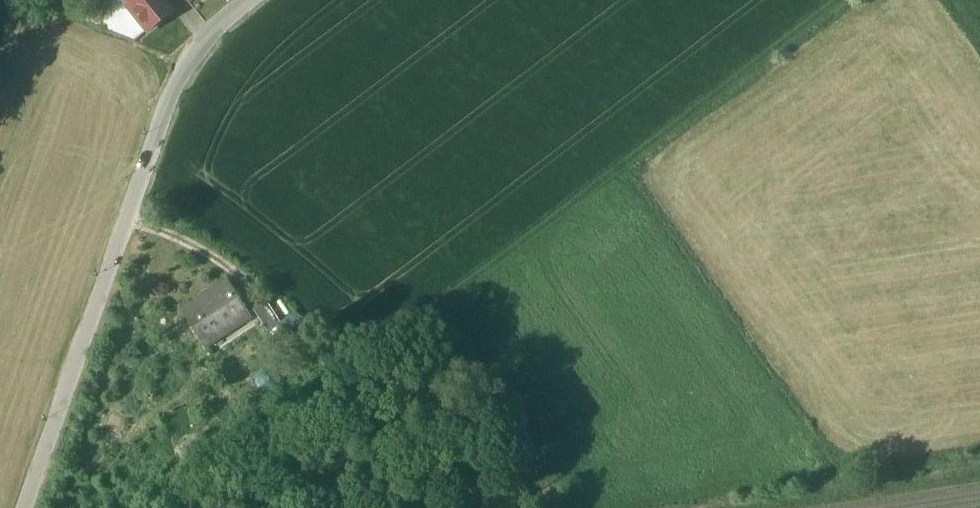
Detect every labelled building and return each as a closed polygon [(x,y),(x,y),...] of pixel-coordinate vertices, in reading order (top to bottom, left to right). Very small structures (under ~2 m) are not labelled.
[(97,11),(104,20),(123,4),(120,0),(111,0),(97,11)] [(166,0),(128,0),(125,2),(138,18),(148,30),(174,10),(166,0)] [(138,18),(128,25),(139,38),(148,30),(138,18)] [(229,283),(185,312),(207,346),(251,317),(229,283)] [(280,324),(267,304),(254,312),(267,332),(280,324)]
